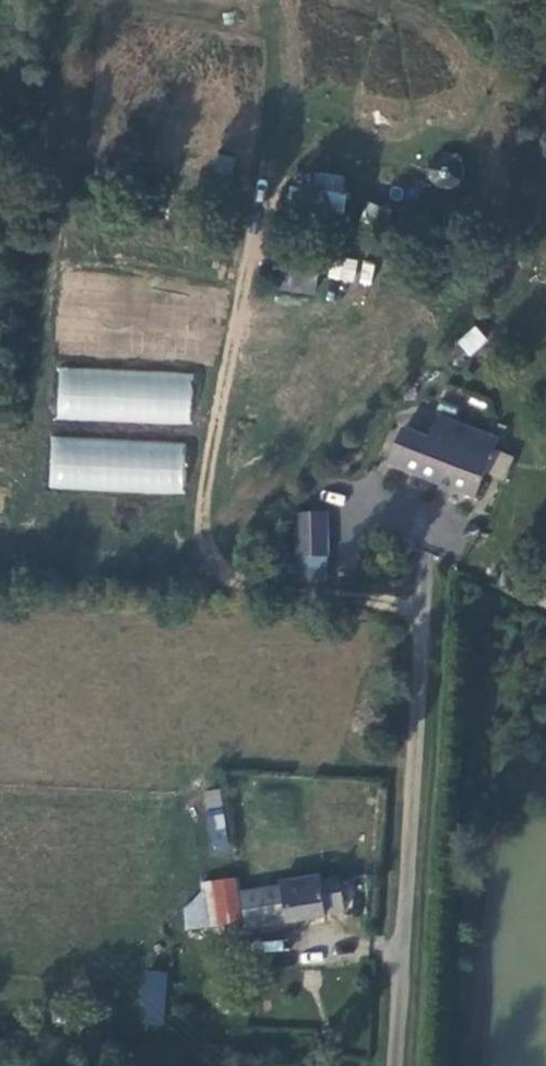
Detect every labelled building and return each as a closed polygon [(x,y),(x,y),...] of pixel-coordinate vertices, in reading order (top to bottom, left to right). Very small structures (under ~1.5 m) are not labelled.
[(342,232),(344,175),(290,173),(288,230),(342,232)] [(333,255),(327,277),(352,283),(358,261),(333,255)] [(369,285),(376,264),(362,259),(355,280),(369,285)] [(283,264),(281,291),(314,294),(317,267),(283,264)] [(468,357),(488,341),(475,325),(455,341),(468,357)] [(190,425),(192,372),(58,367),(56,420),(190,425)] [(391,437),(376,470),(460,506),(484,449),(424,424),(415,447),(391,437)] [(184,494),(185,442),(50,437),(48,489),(184,494)] [(309,521),(280,521),(280,567),(309,567),(309,521)] [(219,788),(201,791),(212,854),(230,851),(219,788)] [(202,880),(203,905),(184,907),(185,927),(239,924),(237,878),(202,880)] [(271,895),(256,896),(260,932),(314,926),(314,918),(334,916),(330,885),(309,888),(308,884),(270,888),(271,895)] [(163,1027),(168,972),(120,968),(115,1023),(163,1027)]
